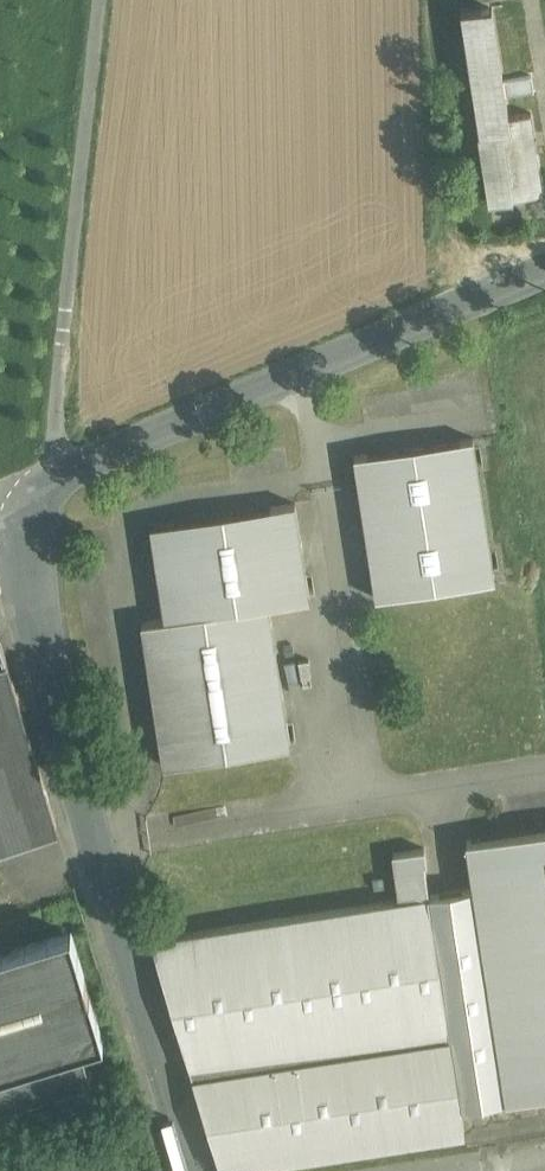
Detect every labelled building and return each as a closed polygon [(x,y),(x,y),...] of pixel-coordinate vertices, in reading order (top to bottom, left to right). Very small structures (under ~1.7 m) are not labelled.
[(530,111),(508,114),(505,92),(503,78),(492,4),(461,9),(479,133),(478,133),(488,203),(513,199),(512,197),(542,192),(530,111)] [(529,75),(503,78),(505,92),(531,88),(529,75)] [(474,436),(355,454),(377,597),(495,578),(474,436)] [(295,502),(151,524),(165,618),(142,621),(164,764),(291,744),(269,604),(310,598),(295,502)] [(59,828),(0,636),(0,846),(59,828)] [(467,839),(474,886),(473,886),(504,1088),(503,1088),(505,1099),(544,1093),(544,827),(467,839)] [(425,847),(393,852),(400,898),(401,898),(429,894),(429,893),(424,862),(427,861),(425,847)] [(473,886),(429,893),(429,894),(460,1095),(503,1088),(504,1088),(473,886)] [(400,898),(152,937),(223,1168),(465,1130),(460,1095),(429,894),(401,898),(400,898)] [(82,1045),(104,1038),(71,928),(0,950),(0,1070),(82,1045)] [(0,1070),(0,1114),(94,1085),(82,1045),(0,1070)]
